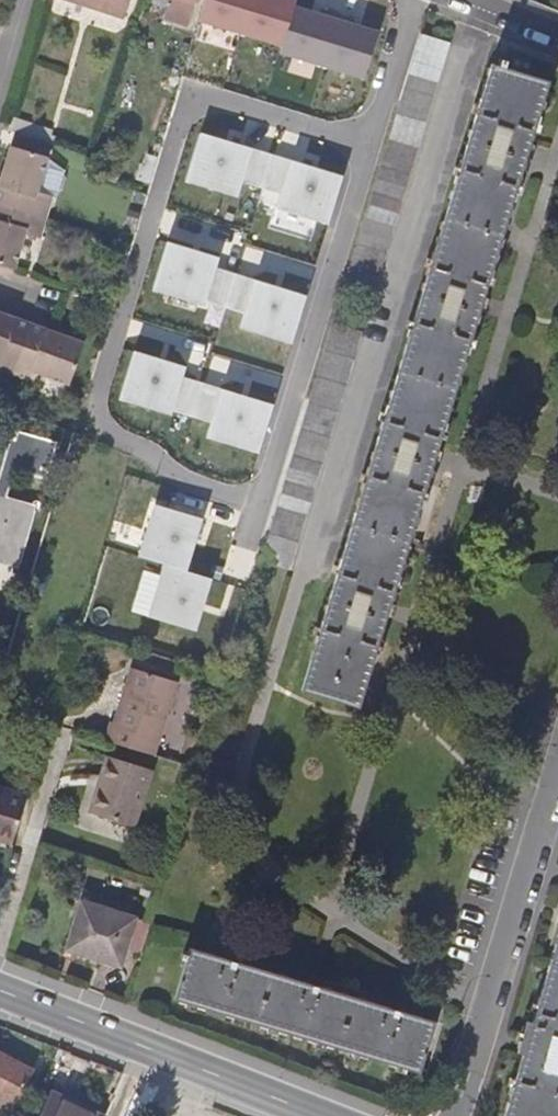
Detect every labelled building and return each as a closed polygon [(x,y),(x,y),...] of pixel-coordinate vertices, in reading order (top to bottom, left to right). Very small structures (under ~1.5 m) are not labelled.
[(125,20),(131,0),(66,0),(125,20)] [(284,42),(296,4),(297,0),(207,0),(202,17),(284,42)] [(321,11),(296,4),(284,42),(282,49),(366,75),(380,30),(355,22),(357,17),(323,6),(321,11)] [(449,59),(417,49),(345,283),(376,292),(449,59)] [(301,692),(356,709),(551,85),(496,68),(301,692)] [(6,133),(14,136),(50,146),(53,134),(10,122),(6,133)] [(244,178),(264,184),(274,153),(237,141),(233,144),(220,140),(218,136),(201,130),(187,177),(240,193),(244,178)] [(47,157),(50,146),(14,136),(13,140),(11,145),(47,157)] [(53,195),(38,190),(47,157),(11,145),(0,181),(0,200),(47,215),(53,195)] [(308,163),(274,153),(264,184),(282,189),(278,204),(330,220),(344,174),(328,169),(324,172),(310,167),(308,163)] [(38,190),(53,195),(60,197),(66,170),(47,157),(38,190)] [(47,215),(0,200),(0,261),(15,266),(25,233),(40,238),(47,215)] [(167,240),(153,287),(206,302),(207,298),(228,304),(237,272),(217,266),(220,256),(203,251),(200,253),(186,249),(184,245),(167,240)] [(237,272),(228,304),(246,310),(241,324),(293,340),(308,294),(291,289),(287,291),(273,287),(272,283),(237,272)] [(13,373),(32,320),(0,307),(0,368),(13,373)] [(86,340),(56,329),(32,320),(13,373),(35,381),(39,373),(69,385),(86,340)] [(360,343),(330,333),(257,570),(286,580),(360,343)] [(174,406),(195,413),(205,381),(184,375),(187,365),(170,360),(167,362),(153,358),(151,354),(135,349),(121,395),(173,412),(174,406)] [(239,392),(205,381),(195,413),(213,418),(208,433),(261,449),(275,403),(258,398),(254,400),(241,396),(239,392)] [(17,428),(15,436),(6,467),(15,470),(47,479),(59,440),(17,428)] [(15,436),(9,434),(0,467),(0,500),(5,502),(15,470),(6,467),(15,436)] [(0,500),(0,557),(22,563),(36,511),(5,502),(0,500)] [(157,501),(141,553),(166,561),(187,568),(192,551),(190,548),(194,534),(198,532),(203,516),(157,501)] [(187,568),(166,561),(150,613),(195,627),(201,610),(199,607),(203,593),(207,592),(212,575),(187,568)] [(115,722),(109,740),(155,755),(178,683),(135,668),(118,723),(115,722)] [(90,812),(135,826),(152,770),(108,756),(90,812)] [(12,854),(26,807),(0,799),(0,850),(12,854)] [(135,912),(84,896),(69,943),(120,959),(135,912)] [(522,1032),(528,1034),(523,1051),(504,1115),(557,1115),(557,932),(533,1016),(527,1014),(522,1032)] [(442,1023),(198,948),(182,999),(426,1074),(442,1023)] [(528,1034),(522,1032),(519,1031),(514,1048),(523,1051),(528,1034)] [(0,1050),(0,1093),(18,1101),(34,1065),(0,1050)] [(56,1099),(50,1115),(96,1115),(56,1099)]
